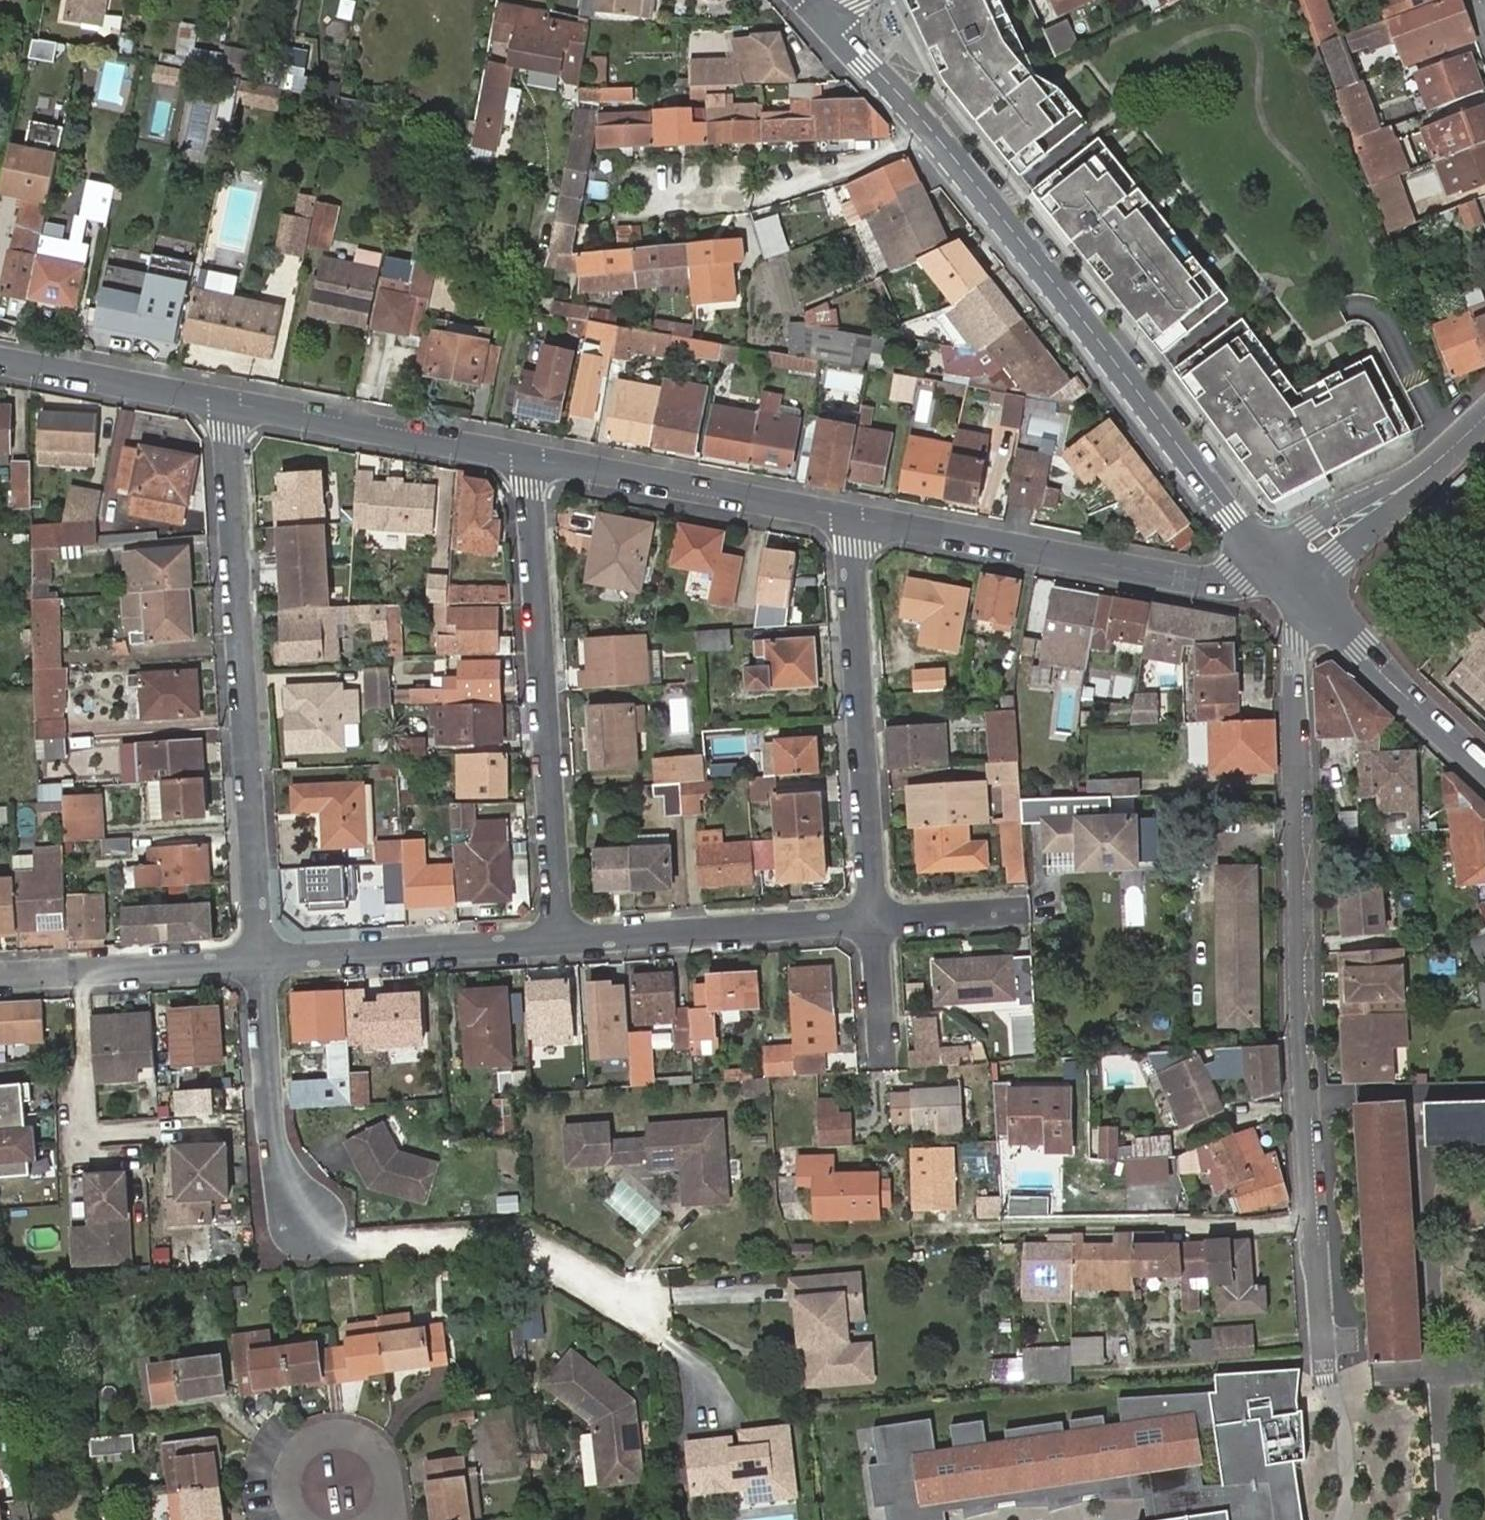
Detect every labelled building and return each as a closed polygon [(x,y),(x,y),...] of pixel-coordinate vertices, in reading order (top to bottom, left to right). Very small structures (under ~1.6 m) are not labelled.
[(65,19),(84,22),(85,13),(104,16),(107,0),(69,0),(65,19)] [(575,17),(593,20),(594,13),(597,0),(579,0),(575,17)] [(594,13),(652,19),(655,0),(597,0),(594,13)] [(946,82),(1020,177),(1047,156),(1031,136),(1041,128),(1047,136),(1078,112),(1061,91),(1053,86),(1038,77),(1034,70),(1001,0),(907,0),(946,82)] [(1059,11),(1060,13),(1089,0),(1053,0),(1059,11)] [(1143,19),(1157,13),(1150,0),(1135,0),(1143,19)] [(1157,13),(1171,6),(1169,0),(1150,0),(1157,13)] [(1321,46),(1340,39),(1325,0),(1305,0),(1321,46)] [(1385,21),(1411,11),(1411,9),(1432,0),(1377,0),(1385,21)] [(1462,0),(1448,0),(1403,18),(1407,25),(1390,32),(1400,59),(1431,47),(1435,58),(1478,42),(1462,0)] [(588,27),(549,23),(551,16),(500,6),(493,41),(508,61),(528,64),(528,68),(559,73),(566,81),(578,83),(588,27)] [(85,13),(84,22),(103,25),(104,16),(85,13)] [(1044,32),(1057,59),(1077,50),(1065,23),(1044,32)] [(1380,48),(1380,27),(1348,26),(1347,48),(1380,48)] [(123,31),(120,52),(134,55),(138,35),(123,31)] [(794,79),(778,32),(751,35),(748,37),(730,37),(731,40),(738,62),(731,62),(694,63),(695,87),(706,87),(730,86),(746,86),(744,80),(794,79)] [(49,59),(52,41),(30,38),(28,55),(49,59)] [(1340,39),(1321,46),(1339,93),(1357,86),(1340,39)] [(731,40),(724,41),(731,62),(738,62),(731,40)] [(1431,47),(1400,59),(1404,69),(1435,58),(1431,47)] [(193,51),(189,70),(196,72),(209,74),(220,76),(223,58),(193,51)] [(1434,110),(1482,91),(1468,54),(1435,66),(1437,72),(1444,90),(1433,93),(1428,95),(1434,110)] [(304,86),(309,65),(284,60),(280,82),(304,86)] [(606,60),(591,60),(590,88),(600,88),(605,88),(606,60)] [(177,90),(181,67),(151,62),(147,84),(177,90)] [(461,160),(492,165),(500,128),(511,67),(507,66),(490,62),(478,125),(476,125),(469,124),(461,160)] [(1427,76),(1433,93),(1444,90),(1437,72),(1427,76)] [(236,103),(278,112),(283,88),(241,80),(236,103)] [(822,103),(821,84),(799,85),(800,101),(790,101),(791,114),(760,115),(760,105),(730,105),(730,97),(706,97),(707,109),(688,110),(660,111),(598,112),(599,147),(870,139),(869,106),(867,103),(822,103)] [(1357,86),(1339,93),(1350,119),(1372,111),(1362,84),(1357,86)] [(706,97),(730,97),(730,86),(706,87),(706,97)] [(581,87),(580,101),(600,101),(600,88),(590,88),(581,87)] [(695,87),(695,98),(706,97),(706,87),(695,87)] [(600,88),(600,101),(633,101),(633,88),(605,88),(600,88)] [(1436,164),(1436,163),(1443,161),(1451,158),(1484,145),(1484,108),(1484,106),(1424,130),(1436,164)] [(598,110),(581,107),(553,250),(570,253),(598,112),(598,110)] [(1350,119),(1358,140),(1360,139),(1380,131),(1372,111),(1350,119)] [(1088,125),(1078,112),(1047,136),(1041,128),(1031,136),(1047,156),(1088,125)] [(64,131),(31,124),(25,152),(11,149),(1,195),(23,199),(11,255),(38,260),(43,237),(64,131)] [(1384,151),(1395,179),(1396,179),(1410,174),(1392,126),(1380,131),(1387,150),(1384,151)] [(1360,139),(1377,186),(1395,179),(1384,151),(1387,150),(1380,131),(1360,139)] [(1114,149),(1106,138),(1065,169),(1077,184),(1087,176),(1083,172),(1114,149)] [(1451,158),(1464,191),(1484,183),(1484,145),(1451,158)] [(1181,320),(1222,288),(1114,149),(1083,172),(1087,176),(1077,184),(1065,169),(1039,190),(1163,351),(1189,330),(1181,320)] [(1464,191),(1451,158),(1443,161),(1436,163),(1448,196),(1464,191)] [(1371,188),(1375,199),(1375,201),(1401,191),(1396,179),(1395,179),(1377,186),(1371,188)] [(71,243),(43,237),(38,260),(30,301),(78,311),(90,247),(83,245),(88,220),(107,225),(115,187),(89,182),(81,219),(77,218),(71,243)] [(899,201),(866,217),(891,266),(911,257),(944,241),(917,185),(896,195),(899,201)] [(319,204),(338,208),(342,191),(322,187),(319,204)] [(1375,201),(1389,237),(1417,226),(1409,205),(1406,206),(1401,191),(1375,201)] [(317,199),(305,197),(301,216),(314,218),(317,199)] [(1455,211),(1462,230),(1484,222),(1477,202),(1455,211)] [(330,249),(338,208),(319,204),(310,244),(330,249)] [(288,239),(293,214),(286,213),(281,238),(288,239)] [(305,257),(314,218),(301,216),(293,214),(288,239),(281,238),(278,251),(305,257)] [(784,250),(775,220),(755,225),(764,255),(784,250)] [(579,269),(579,291),(597,289),(609,288),(637,286),(691,282),(693,304),(735,300),(730,262),(742,262),(741,242),(633,251),(631,226),(618,227),(620,252),(579,255),(579,269)] [(437,270),(443,242),(428,239),(423,267),(437,270)] [(989,279),(960,243),(915,264),(898,271),(909,291),(932,274),(939,284),(954,305),(989,279)] [(548,249),(545,261),(579,269),(579,255),(570,253),(553,250),(548,249)] [(38,260),(11,255),(2,296),(30,301),(38,260)] [(915,264),(911,257),(891,266),(894,273),(898,271),(915,264)] [(312,313),(368,326),(380,271),(323,258),(312,313)] [(424,332),(437,270),(423,267),(418,265),(414,284),(383,277),(372,329),(408,336),(422,339),(424,332)] [(148,276),(106,267),(93,330),(136,338),(148,276)] [(932,274),(909,291),(916,302),(939,284),(932,274)] [(190,284),(148,276),(136,338),(177,347),(190,284)] [(1022,323),(989,279),(954,305),(933,312),(941,327),(964,318),(967,323),(956,330),(971,349),(974,347),(976,352),(985,345),(988,348),(1022,323)] [(597,289),(597,298),(610,297),(609,288),(597,289)] [(1230,299),(1222,288),(1181,320),(1189,330),(1230,299)] [(1464,293),(1470,310),(1484,305),(1484,304),(1479,288),(1464,293)] [(196,295),(186,343),(275,362),(285,313),(196,295)] [(839,331),(836,300),(805,314),(806,326),(839,331)] [(591,307),(553,301),(550,314),(567,317),(589,321),(591,307)] [(1470,310),(1471,312),(1472,315),(1484,351),(1484,305),(1470,310)] [(619,312),(591,307),(589,321),(617,325),(619,312)] [(1484,365),(1484,351),(1472,315),(1461,319),(1464,329),(1437,338),(1451,378),(1484,365)] [(565,330),(586,334),(589,321),(567,317),(565,330)] [(1243,317),(1202,347),(1210,358),(1252,328),(1243,317)] [(1434,329),(1437,338),(1464,329),(1461,319),(1434,329)] [(601,376),(607,377),(613,348),(617,325),(589,321),(586,334),(604,337),(602,347),(600,358),(586,356),(575,414),(593,418),(601,376)] [(694,328),(655,321),(653,332),(673,336),(692,339),(694,328)] [(985,345),(976,352),(944,347),(948,374),(948,375),(968,378),(969,377),(988,376),(989,378),(1002,368),(1000,364),(1035,340),(1022,323),(988,348),(985,345)] [(421,347),(416,368),(430,370),(430,374),(479,384),(488,332),(481,330),(479,341),(444,336),(446,325),(438,324),(436,335),(424,332),(422,339),(421,347)] [(479,341),(481,330),(446,325),(444,336),(479,341)] [(617,325),(613,348),(669,359),(673,336),(653,332),(617,325)] [(839,331),(806,326),(806,329),(807,341),(891,354),(894,340),(839,331)] [(1202,347),(1174,366),(1270,502),(1409,434),(1393,400),(1382,406),(1361,362),(1297,393),(1252,328),(1210,358),(1202,347)] [(807,341),(806,329),(790,329),(791,355),(808,358),(807,341)] [(406,344),(421,347),(422,339),(408,336),(406,344)] [(721,343),(697,340),(694,356),(718,360),(721,343)] [(968,378),(948,375),(945,382),(968,386),(985,389),(1021,396),(1020,393),(1068,402),(1083,390),(1074,380),(1070,384),(1035,340),(1000,364),(1002,368),(989,378),(988,376),(969,377),(968,378)] [(821,361),(847,365),(888,373),(891,354),(807,341),(808,358),(821,361)] [(718,360),(717,362),(730,364),(733,346),(721,343),(718,360)] [(589,344),(586,356),(600,358),(602,347),(589,344)] [(740,347),(733,346),(730,364),(736,365),(740,347)] [(571,354),(544,348),(538,376),(522,373),(514,414),(559,422),(567,382),(565,382),(571,354)] [(768,363),(819,373),(821,361),(808,358),(791,355),(770,352),(768,363)] [(1382,406),(1393,400),(1372,357),(1361,362),(1382,406)] [(899,390),(914,393),(917,378),(902,375),(899,390)] [(914,393),(931,396),(932,392),(966,398),(968,386),(945,382),(917,378),(914,393)] [(607,437),(653,446),(663,390),(619,381),(607,437)] [(707,392),(664,385),(663,390),(653,446),(696,455),(707,392)] [(1019,430),(1025,397),(1021,396),(985,389),(983,401),(1005,405),(1001,426),(1019,430)] [(760,411),(777,414),(780,397),(763,394),(760,411)] [(706,456),(750,464),(759,416),(715,407),(706,456)] [(1053,434),(1058,417),(1032,409),(1027,427),(1053,434)] [(759,416),(750,464),(791,472),(800,419),(777,414),(760,411),(759,416)] [(0,412),(0,455),(10,455),(11,412),(0,412)] [(42,417),(39,463),(93,467),(95,420),(42,417)] [(821,422),(809,420),(797,482),(811,485),(821,422)] [(811,485),(847,491),(849,481),(858,429),(821,422),(811,485)] [(1169,541),(1177,552),(1196,537),(1112,424),(1067,460),(1087,484),(1098,475),(1126,511),(1119,516),(1134,534),(1141,530),(1147,537),(1156,530),(1166,543),(1169,541)] [(858,429),(849,481),(883,487),(894,435),(859,428),(858,429)] [(956,446),(945,500),(976,505),(988,437),(958,433),(956,446)] [(902,492),(945,500),(956,446),(913,438),(902,492)] [(196,462),(141,451),(141,453),(127,450),(119,491),(134,494),(134,496),(136,496),(132,516),(183,526),(187,506),(196,462)] [(0,455),(0,466),(10,467),(10,455),(0,455)] [(1013,462),(1007,499),(1040,505),(1046,469),(1013,462)] [(32,510),(32,465),(14,466),(13,510),(32,510)] [(466,481),(467,473),(457,471),(452,534),(462,535),(466,481)] [(276,508),(277,529),(323,526),(325,526),(321,474),(281,477),(283,508),(276,508)] [(374,475),(357,474),(354,523),(369,524),(368,530),(433,533),(436,490),(402,488),(390,487),(373,486),(374,475)] [(452,534),(451,550),(477,552),(484,537),(498,539),(500,521),(492,519),(494,493),(487,484),(466,481),(462,535),(452,534)] [(71,505),(95,524),(98,523),(103,496),(86,492),(83,507),(71,505)] [(599,513),(589,565),(624,572),(623,578),(639,580),(650,522),(599,513)] [(96,539),(95,524),(33,526),(33,551),(60,549),(96,547),(96,539)] [(323,526),(277,529),(279,556),(284,556),(285,570),(326,568),(323,526)] [(673,568),(716,576),(710,605),(733,609),(741,560),(719,556),(723,537),(681,528),(673,568)] [(146,536),(96,539),(96,547),(146,543),(146,536)] [(484,537),(477,552),(497,554),(498,539),(484,537)] [(33,551),(33,582),(49,581),(52,581),(52,564),(61,563),(60,549),(33,551)] [(143,594),(184,591),(190,590),(189,585),(188,564),(181,564),(180,550),(111,554),(112,571),(130,570),(141,569),(143,594)] [(431,552),(431,570),(447,571),(447,553),(431,552)] [(798,558),(766,552),(757,601),(789,607),(798,558)] [(624,572),(589,565),(588,575),(638,585),(639,580),(623,578),(624,572)] [(280,585),(282,612),(329,610),(326,568),(285,570),(286,585),(280,585)] [(130,570),(132,595),(143,594),(141,569),(130,570)] [(896,608),(945,619),(948,606),(942,605),(946,583),(905,572),(896,608)] [(449,579),(429,578),(428,603),(447,604),(448,586),(449,579)] [(1010,632),(1019,585),(984,579),(976,619),(996,623),(995,628),(1010,632)] [(33,582),(33,602),(49,601),(49,581),(33,582)] [(512,604),(510,586),(448,586),(447,604),(447,606),(449,606),(512,604)] [(193,619),(190,590),(184,591),(187,620),(193,619)] [(132,595),(126,595),(128,631),(131,630),(133,646),(194,641),(193,619),(187,620),(184,591),(143,594),(132,595)] [(1091,650),(1100,600),(1054,592),(1049,621),(1047,621),(1041,660),(1088,668),(1091,650)] [(33,614),(35,673),(36,673),(59,671),(59,652),(58,637),(57,600),(49,601),(33,602),(33,614)] [(1151,609),(1100,600),(1091,650),(1110,653),(1113,640),(1144,645),(1149,621),(1151,609)] [(449,606),(447,606),(435,606),(435,637),(439,638),(439,652),(496,651),(497,655),(510,654),(509,638),(498,638),(497,610),(451,611),(449,606)] [(388,607),(330,610),(329,613),(284,615),(287,644),(288,664),(339,660),(337,624),(373,622),(389,621),(388,607)] [(403,657),(400,607),(388,607),(389,621),(390,639),(391,658),(403,657)] [(1151,609),(1149,621),(1188,628),(1190,614),(1151,607),(1151,609)] [(1223,722),(1236,722),(1235,701),(1236,700),(1233,622),(1190,614),(1188,628),(1149,621),(1144,645),(1142,658),(1182,665),(1184,648),(1198,648),(1200,699),(1202,701),(1203,723),(1211,723),(1223,722)] [(390,639),(389,621),(373,622),(374,640),(390,639)] [(1469,661),(1447,684),(1464,699),(1474,688),(1484,698),(1484,633),(1475,624),(1454,647),(1469,661)] [(731,631),(695,633),(696,649),(732,646),(731,631)] [(582,690),(651,687),(648,652),(647,635),(586,639),(589,674),(582,674),(582,690)] [(748,693),(818,688),(815,642),(757,647),(758,671),(748,672),(748,693)] [(288,664),(287,644),(280,645),(280,664),(288,664)] [(661,650),(648,652),(651,687),(663,687),(661,650)] [(946,681),(960,681),(964,653),(946,654),(946,661),(938,661),(920,661),(920,689),(947,689),(946,681)] [(1317,736),(1320,738),(1356,736),(1356,724),(1370,724),(1368,722),(1380,706),(1333,662),(1315,669),(1317,736)] [(444,688),(393,691),(394,703),(447,702),(498,700),(498,665),(460,665),(461,678),(444,678),(444,688)] [(392,706),(390,668),(370,670),(372,707),(392,706)] [(36,691),(38,742),(63,740),(62,721),(53,722),(51,691),(57,691),(59,671),(36,673),(36,691)] [(699,685),(698,673),(688,673),(688,686),(699,685)] [(155,705),(157,721),(198,719),(194,674),(127,678),(128,689),(141,688),(142,706),(155,705)] [(1060,685),(1057,730),(1074,731),(1077,686),(1060,685)] [(1484,718),(1484,698),(1474,688),(1464,699),(1484,718)] [(299,710),(300,720),(300,750),(342,748),(341,724),(359,724),(359,694),(340,695),(340,690),(290,692),(291,710),(299,710)] [(1003,712),(1016,711),(1015,695),(1002,696),(1003,712)] [(1162,698),(1135,699),(1131,725),(1163,724),(1162,698)] [(144,722),(157,721),(155,705),(142,706),(144,722)] [(499,705),(447,705),(447,710),(448,742),(499,741),(499,705)] [(633,707),(635,734),(646,733),(643,706),(633,707)] [(1357,762),(1358,777),(1374,777),(1374,797),(1377,797),(1378,811),(1411,810),(1412,820),(1418,820),(1414,751),(1380,752),(1381,735),(1395,720),(1380,706),(1368,722),(1370,724),(1356,724),(1356,736),(1357,743),(1360,744),(1360,762),(1357,762)] [(637,769),(635,734),(633,707),(589,709),(592,772),(637,769)] [(291,720),(300,720),(299,710),(291,710),(291,720)] [(448,742),(447,710),(439,710),(440,742),(448,742)] [(1001,754),(1019,753),(1016,711),(1003,712),(989,714),(990,734),(1000,733),(1001,754)] [(1276,773),(1276,721),(1236,722),(1223,722),(1223,746),(1212,746),(1213,774),(1276,773)] [(1211,723),(1212,746),(1223,746),(1223,722),(1211,723)] [(886,732),(889,771),(946,768),(945,755),(929,757),(929,743),(944,742),(943,727),(886,732)] [(746,755),(746,731),(702,734),(704,759),(746,755)] [(993,765),(1020,763),(1019,753),(1001,754),(1000,733),(990,734),(992,765),(993,765)] [(427,738),(396,740),(397,758),(427,756),(427,738)] [(38,742),(37,742),(37,760),(64,758),(63,740),(38,742)] [(929,757),(945,755),(944,742),(929,743),(929,757)] [(775,780),(818,777),(816,744),(778,745),(764,746),(767,780),(775,780)] [(202,780),(203,780),(200,745),(142,748),(143,784),(148,784),(163,783),(202,780)] [(125,749),(127,785),(143,784),(142,748),(125,749)] [(456,757),(457,797),(506,796),(505,757),(456,757)] [(680,786),(704,784),(702,757),(676,759),(679,786),(680,786)] [(1011,802),(1022,801),(1020,763),(993,765),(994,784),(1010,784),(1011,802)] [(1453,772),(1444,774),(1458,886),(1484,883),(1484,802),(1453,772)] [(163,783),(166,822),(204,819),(202,780),(163,783)] [(767,780),(750,781),(751,807),(766,806),(764,796),(776,795),(775,780),(767,780)] [(1117,798),(1138,798),(1138,781),(1117,782),(1091,783),(1091,798),(1117,797),(1117,798)] [(163,783),(148,784),(151,823),(166,822),(163,783)] [(712,784),(704,784),(680,786),(682,818),(698,816),(696,798),(713,797),(712,784)] [(910,791),(913,830),(918,829),(968,826),(988,825),(985,785),(910,791)] [(63,786),(38,787),(38,805),(63,804),(63,790),(63,786)] [(682,818),(680,786),(679,786),(651,788),(653,800),(663,799),(664,819),(682,818)] [(98,787),(63,790),(63,804),(65,844),(101,842),(98,787)] [(367,845),(364,790),(364,787),(295,791),(297,813),(326,812),(327,849),(367,847),(367,845)] [(373,789),(364,790),(367,845),(377,844),(373,789)] [(401,790),(403,804),(415,804),(414,789),(401,790)] [(629,789),(616,790),(617,802),(629,801),(629,789)] [(1112,798),(1022,801),(1023,823),(1113,820),(1112,798)] [(778,842),(822,839),(820,805),(804,805),(805,800),(775,801),(778,842)] [(1013,823),(1023,823),(1022,801),(1011,802),(1013,823)] [(37,820),(64,819),(63,804),(38,805),(37,805),(37,820)] [(472,805),(450,806),(451,830),(468,829),(469,847),(452,848),(453,869),(455,903),(510,900),(506,821),(474,823),(472,805)] [(1082,869),(1136,867),(1134,820),(1047,823),(1048,851),(1080,850),(1082,869)] [(1004,853),(1025,852),(1023,823),(1013,823),(1002,824),(1004,853)] [(968,826),(918,829),(920,871),(987,868),(985,842),(969,842),(968,826)] [(697,846),(723,844),(722,829),(696,831),(697,846)] [(668,837),(632,839),(634,891),(671,890),(669,852),(668,837)] [(634,891),(632,839),(616,840),(617,850),(593,851),(595,893),(634,891)] [(778,842),(751,843),(754,871),(781,869),(781,883),(809,881),(807,869),(824,868),(822,839),(778,842)] [(129,841),(101,842),(102,858),(130,857),(129,841)] [(751,843),(751,842),(723,844),(697,846),(700,890),(755,888),(754,871),(751,843)] [(426,844),(401,846),(405,906),(455,903),(453,869),(427,871),(426,844)] [(403,865),(401,846),(376,847),(377,867),(386,866),(403,865)] [(124,873),(125,890),(180,887),(208,885),(205,852),(148,856),(149,871),(137,872),(124,873)] [(1011,865),(1012,884),(1027,883),(1025,854),(1005,856),(1006,866),(1011,865)] [(65,855),(13,857),(14,873),(65,870),(65,855)] [(404,875),(403,865),(386,866),(388,906),(405,906),(404,875)] [(345,868),(299,870),(302,914),(341,911),(340,899),(347,899),(345,868)] [(825,880),(824,868),(807,869),(809,881),(825,880)] [(14,880),(16,911),(66,908),(66,893),(65,870),(14,873),(14,880)] [(1224,876),(1225,1030),(1259,1030),(1257,876),(1224,876)] [(16,911),(14,880),(0,881),(0,912),(16,911)] [(208,885),(180,887),(182,909),(208,908),(208,885)] [(1359,886),(1339,888),(1342,933),(1381,931),(1378,891),(1359,892),(1359,886)] [(67,934),(68,950),(102,947),(101,918),(90,918),(89,898),(72,899),(72,934),(67,934)] [(90,918),(101,918),(100,898),(89,898),(90,918)] [(16,911),(17,934),(67,932),(66,908),(16,911)] [(182,909),(123,911),(124,946),(210,942),(208,908),(182,909)] [(17,934),(16,911),(0,912),(0,934),(17,934)] [(1473,942),(1481,965),(1484,963),(1484,938),(1473,942)] [(1401,947),(1342,951),(1343,971),(1347,971),(1348,980),(1343,980),(1344,1001),(1370,1000),(1404,998),(1401,947)] [(1010,960),(968,962),(969,966),(957,968),(957,963),(935,965),(938,1005),(1013,1000),(1034,999),(1032,958),(1010,960)] [(789,974),(792,1048),(794,1078),(816,1076),(824,1076),(822,1048),(812,1049),(810,1027),(810,1018),(832,1016),(829,971),(789,974)] [(698,1013),(688,1014),(689,1042),(715,1041),(714,1012),(724,1012),(725,1024),(745,1023),(744,1010),(748,1010),(747,996),(758,995),(756,974),(720,977),(721,986),(711,987),(697,988),(698,1013)] [(689,1042),(688,1014),(678,1015),(674,976),(634,978),(637,1026),(678,1023),(680,1052),(690,1051),(689,1042)] [(697,978),(697,988),(711,987),(710,977),(697,978)] [(710,977),(711,987),(721,986),(720,977),(710,977)] [(626,982),(586,985),(593,1060),(632,1057),(626,982)] [(567,984),(527,986),(531,1045),(570,1043),(567,984)] [(473,1031),(476,1066),(507,1063),(504,994),(461,997),(463,1030),(463,1031),(473,1031)] [(747,996),(748,1010),(759,1009),(758,995),(747,996)] [(295,999),(298,1044),(312,1043),(313,1049),(321,1049),(321,1043),(343,1041),(339,997),(295,999)] [(400,1006),(381,1007),(365,1008),(368,1048),(422,1045),(419,998),(399,999),(400,1006)] [(380,1000),(381,1007),(400,1006),(399,999),(380,1000)] [(1370,1000),(1344,1001),(1344,1016),(1370,1014),(1370,1000)] [(43,1041),(40,1001),(0,1003),(0,1043),(43,1041)] [(171,1015),(174,1069),(220,1066),(216,1012),(171,1015)] [(1370,1014),(1344,1016),(1346,1085),(1395,1084),(1394,1047),(1409,1047),(1408,1012),(1370,1014)] [(153,1054),(151,1016),(109,1019),(109,1024),(91,1025),(95,1085),(137,1082),(135,1055),(153,1054)] [(1011,1054),(1032,1054),(1031,1021),(1011,1021),(1011,1054)] [(909,1068),(957,1066),(956,1053),(935,1054),(933,1022),(913,1024),(915,1054),(908,1055),(909,1068)] [(466,1066),(476,1066),(473,1031),(463,1031),(466,1066)] [(632,1085),(654,1083),(651,1032),(630,1032),(632,1057),(632,1085)] [(690,1051),(690,1060),(716,1059),(715,1041),(689,1042),(690,1051)] [(1279,1046),(1244,1048),(1246,1078),(1256,1102),(1282,1093),(1279,1046)] [(763,1049),(764,1080),(769,1079),(794,1078),(792,1048),(763,1049)] [(531,1092),(562,1087),(556,1052),(526,1057),(531,1092)] [(1222,1112),(1197,1057),(1158,1074),(1166,1094),(1161,1097),(1170,1115),(1174,1113),(1182,1130),(1222,1112)] [(736,1074),(737,1081),(744,1081),(754,1080),(753,1073),(736,1074)] [(350,1105),(350,1107),(368,1106),(366,1077),(349,1078),(349,1084),(350,1105)] [(754,1080),(744,1081),(744,1098),(770,1098),(769,1079),(764,1080),(754,1080)] [(292,1087),(293,1108),(324,1106),(350,1105),(349,1084),(322,1085),(292,1087)] [(30,1178),(28,1164),(36,1163),(33,1130),(25,1131),(23,1104),(31,1103),(29,1087),(0,1089),(0,1181),(30,1178)] [(914,1125),(964,1122),(962,1088),(911,1090),(912,1095),(895,1096),(897,1124),(914,1124),(914,1125)] [(1011,1088),(994,1089),(996,1139),(1021,1137),(1021,1149),(1053,1148),(1053,1155),(1076,1154),(1072,1093),(1012,1096),(1011,1088)] [(155,1092),(157,1119),(223,1115),(222,1095),(176,1096),(176,1091),(155,1092)] [(1427,1103),(1427,1146),(1484,1145),(1484,1101),(1427,1103)] [(837,1102),(817,1103),(819,1149),(851,1148),(850,1118),(838,1118),(837,1102)] [(1356,1108),(1374,1361),(1421,1358),(1406,1104),(1356,1108)] [(727,1203),(723,1122),(649,1126),(650,1140),(651,1160),(652,1169),(684,1167),(688,1166),(690,1192),(703,1204),(727,1203)] [(383,1123),(346,1142),(370,1188),(377,1184),(385,1186),(383,1192),(425,1205),(437,1166),(398,1154),(383,1123)] [(609,1123),(567,1125),(569,1164),(604,1162),(611,1154),(610,1142),(609,1123)] [(1100,1140),(1101,1158),(1116,1158),(1116,1139),(1115,1128),(1100,1129),(1100,1140)] [(1251,1180),(1230,1189),(1238,1211),(1287,1199),(1275,1156),(1260,1160),(1250,1134),(1233,1138),(1251,1180)] [(1233,1138),(1231,1135),(1208,1144),(1213,1158),(1206,1161),(1212,1175),(1216,1182),(1209,1185),(1213,1193),(1220,1190),(1229,1186),(1230,1189),(1251,1180),(1233,1138)] [(1116,1139),(1116,1158),(1123,1158),(1169,1156),(1177,1157),(1176,1138),(1116,1139)] [(650,1140),(610,1142),(611,1154),(604,1162),(651,1160),(650,1140)] [(229,1194),(226,1141),(176,1145),(179,1187),(186,1187),(187,1196),(170,1197),(172,1223),(212,1220),(211,1195),(229,1194)] [(1213,1158),(1208,1144),(1200,1147),(1206,1161),(1213,1158)] [(176,1145),(171,1145),(174,1187),(170,1188),(170,1197),(187,1196),(186,1187),(179,1187),(176,1145)] [(1177,1157),(1169,1156),(1171,1173),(1176,1174),(1201,1172),(1197,1148),(1177,1157)] [(877,1202),(890,1202),(890,1180),(877,1180),(877,1175),(830,1176),(830,1158),(798,1159),(799,1188),(815,1188),(815,1220),(878,1218),(878,1208),(877,1202)] [(690,1192),(688,1166),(684,1167),(686,1205),(703,1204),(690,1192)] [(1206,1177),(1209,1185),(1216,1182),(1212,1175),(1206,1177)] [(124,1176),(87,1178),(90,1232),(73,1233),(75,1267),(130,1264),(124,1176)] [(377,1184),(370,1188),(383,1192),(385,1186),(377,1184)] [(906,1187),(908,1212),(948,1211),(948,1186),(906,1187)] [(959,1216),(976,1216),(976,1203),(976,1194),(958,1194),(959,1216)] [(976,1216),(976,1219),(1000,1219),(999,1203),(976,1203),(976,1216)] [(1070,1290),(1096,1290),(1097,1277),(1132,1277),(1132,1235),(1114,1236),(1114,1244),(1084,1244),(1085,1236),(1071,1236),(1070,1288),(1070,1290)] [(1164,1247),(1163,1235),(1132,1235),(1132,1277),(1174,1277),(1177,1315),(1193,1315),(1190,1287),(1186,1288),(1186,1277),(1205,1277),(1203,1245),(1164,1247)] [(1042,1246),(1020,1246),(1021,1288),(1070,1288),(1071,1236),(1054,1236),(1054,1246),(1042,1246)] [(1054,1236),(1042,1236),(1042,1246),(1054,1246),(1054,1236)] [(1247,1242),(1203,1245),(1205,1277),(1214,1277),(1222,1278),(1224,1287),(1214,1288),(1214,1291),(1216,1316),(1263,1314),(1261,1287),(1252,1288),(1247,1242)] [(812,1243),(789,1245),(789,1248),(792,1263),(814,1262),(812,1243)] [(152,1268),(167,1267),(165,1249),(150,1250),(152,1268)] [(860,1276),(820,1280),(821,1299),(801,1300),(805,1346),(808,1345),(810,1375),(828,1373),(829,1385),(874,1380),(871,1346),(851,1348),(847,1309),(847,1297),(862,1295),(860,1276)] [(1096,1290),(1133,1290),(1132,1277),(1097,1277),(1096,1290)] [(1190,1287),(1205,1288),(1205,1277),(1186,1277),(1186,1288),(1190,1287)] [(1222,1278),(1214,1277),(1214,1288),(1224,1287),(1222,1278)] [(820,1280),(794,1282),(796,1301),(801,1300),(821,1299),(820,1280)] [(1070,1288),(1021,1288),(1021,1299),(1070,1300),(1070,1290),(1070,1288)] [(862,1295),(847,1297),(847,1309),(864,1308),(862,1295)] [(519,1339),(541,1336),(538,1305),(516,1308),(519,1339)] [(378,1323),(385,1372),(444,1364),(439,1328),(402,1333),(399,1316),(378,1319),(378,1323)] [(333,1349),(337,1382),(351,1380),(354,1377),(385,1372),(378,1323),(346,1327),(347,1341),(348,1347),(333,1349)] [(1213,1326),(1213,1339),(1252,1336),(1251,1324),(1213,1326)] [(232,1336),(233,1344),(265,1339),(262,1331),(232,1336)] [(1072,1355),(1072,1369),(1111,1367),(1109,1336),(1071,1338),(1072,1355)] [(1252,1336),(1213,1339),(1215,1359),(1253,1356),(1252,1336)] [(257,1389),(288,1385),(283,1349),(266,1352),(265,1339),(233,1344),(235,1363),(240,1395),(257,1393),(257,1389)] [(1193,1361),(1211,1360),(1209,1340),(1186,1341),(1188,1357),(1193,1361)] [(283,1349),(288,1385),(319,1382),(320,1384),(337,1382),(333,1349),(315,1351),(314,1346),(283,1349)] [(573,1352),(546,1385),(594,1425),(601,1484),(642,1480),(633,1404),(573,1352)] [(1057,1362),(1058,1385),(1073,1384),(1072,1369),(1072,1355),(1023,1357),(1023,1363),(1057,1362)] [(218,1359),(146,1368),(152,1406),(179,1403),(180,1400),(223,1395),(218,1359)] [(1023,1363),(1024,1386),(1058,1385),(1057,1362),(1023,1363)] [(987,1447),(983,1421),(951,1426),(955,1452),(936,1455),(931,1420),(873,1428),(874,1431),(885,1433),(889,1458),(878,1462),(879,1464),(869,1466),(875,1508),(885,1507),(885,1510),(897,1511),(898,1519),(946,1519),(945,1512),(963,1509),(965,1519),(968,1519),(969,1509),(990,1506),(994,1512),(997,1511),(996,1505),(994,1496),(1014,1493),(1016,1502),(1017,1508),(1020,1508),(1021,1501),(1042,1498),(1046,1507),(1049,1507),(1049,1512),(1053,1511),(1053,1501),(1075,1498),(1078,1505),(1081,1504),(1080,1497),(1079,1488),(1099,1485),(1100,1494),(1101,1501),(1105,1500),(1105,1494),(1127,1491),(1131,1500),(1144,1499),(1147,1519),(1296,1519),(1294,1508),(1273,1502),(1271,1484),(1296,1475),(1294,1462),(1306,1460),(1303,1411),(1298,1412),(1290,1372),(1292,1372),(1292,1370),(1215,1375),(1216,1393),(1118,1399),(1122,1427),(1105,1430),(1103,1416),(1069,1421),(1072,1435),(1064,1436),(1062,1422),(1005,1430),(1007,1444),(987,1447)] [(810,1375),(812,1386),(829,1385),(828,1373),(810,1375)] [(732,1439),(689,1444),(693,1485),(704,1484),(709,1477),(720,1476),(727,1481),(747,1479),(748,1487),(749,1501),(796,1496),(788,1428),(750,1432),(752,1448),(745,1449),(733,1450),(732,1439)] [(885,1433),(874,1431),(878,1462),(889,1458),(885,1433)] [(750,1432),(743,1433),(745,1449),(752,1448),(750,1432)] [(134,1435),(87,1441),(89,1455),(137,1449),(134,1435)] [(170,1496),(215,1490),(211,1457),(216,1455),(214,1438),(181,1443),(164,1445),(170,1496)] [(431,1519),(467,1519),(461,1473),(458,1457),(424,1461),(431,1519)] [(467,1519),(480,1519),(474,1471),(461,1473),(467,1519)] [(1296,1475),(1271,1484),(1273,1502),(1294,1508),(1296,1519),(1302,1519),(1296,1475)] [(747,1479),(727,1481),(720,1476),(709,1477),(704,1484),(693,1485),(694,1493),(748,1487),(747,1479)] [(1079,1488),(1080,1497),(1100,1494),(1099,1485),(1079,1488)] [(215,1490),(170,1496),(173,1519),(220,1519),(215,1490)] [(1105,1494),(1105,1500),(1131,1500),(1127,1491),(1105,1494)] [(994,1496),(996,1505),(1016,1502),(1014,1493),(994,1496)] [(1021,1501),(1020,1508),(1046,1507),(1042,1498),(1021,1501)] [(1053,1501),(1053,1511),(1078,1505),(1075,1498),(1053,1501)] [(969,1509),(968,1519),(994,1512),(990,1506),(969,1509)] [(887,1519),(898,1519),(897,1511),(885,1510),(887,1519)]
